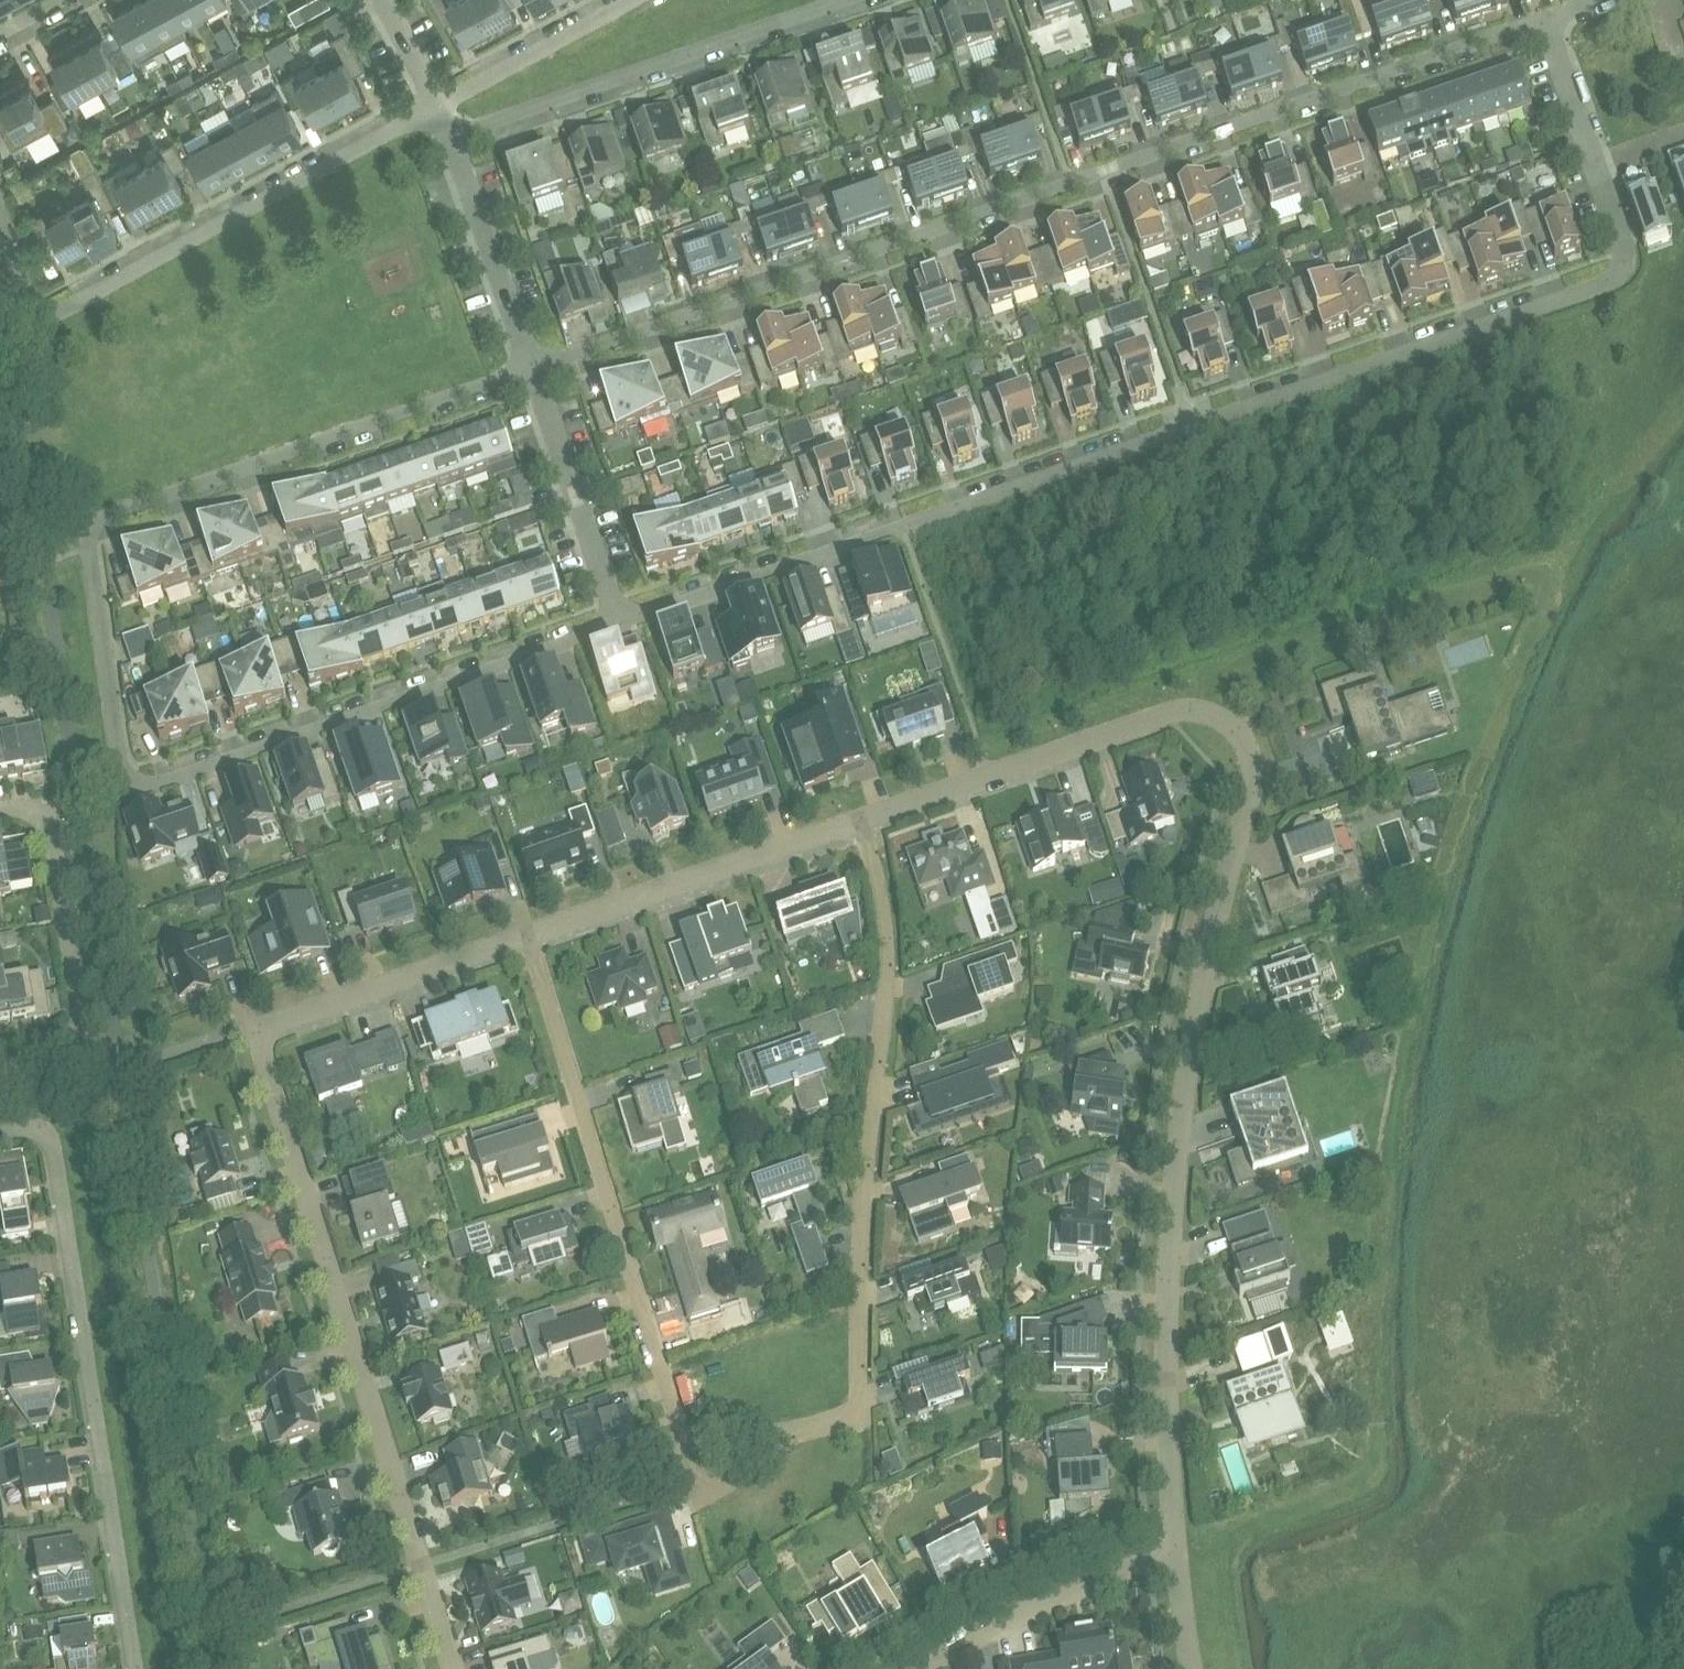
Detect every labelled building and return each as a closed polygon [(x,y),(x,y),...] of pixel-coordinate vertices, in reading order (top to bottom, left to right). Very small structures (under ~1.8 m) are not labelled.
[(16,0),(0,0),(0,9),(16,0)] [(138,3),(163,48),(186,35),(167,0),(144,0),(138,3)] [(186,35),(187,35),(180,23),(203,11),(197,0),(167,0),(186,35)] [(203,11),(223,0),(197,0),(203,11)] [(241,10),(255,2),(254,0),(236,0),(241,10)] [(311,14),(331,4),(329,0),(307,0),(304,2),(308,8),(311,14)] [(494,30),(477,0),(451,0),(450,1),(449,0),(431,0),(444,24),(457,18),(470,43),(494,30)] [(494,30),(517,17),(507,0),(477,0),(494,30)] [(983,0),(964,0),(968,11),(942,20),(935,0),(933,0),(956,67),(972,61),(969,52),(998,42),(983,0)] [(994,23),(1007,21),(1000,0),(986,0),(994,23)] [(1030,30),(1075,15),(1070,0),(1020,0),(1030,30)] [(1093,20),(1109,14),(1106,4),(1118,0),(1086,0),(1093,20)] [(1354,10),(1351,0),(1346,0),(1338,3),(1343,15),(1317,25),(1332,67),(1358,58),(1348,28),(1359,24),(1354,10)] [(1354,10),(1359,24),(1371,20),(1381,50),(1407,41),(1393,0),(1378,0),(1379,2),(1354,10)] [(1407,41),(1433,32),(1423,2),(1428,0),(1393,0),(1407,41)] [(1456,24),(1482,15),(1477,0),(1448,0),(1456,24)] [(1482,15),(1508,6),(1506,0),(1477,0),(1482,15)] [(138,3),(114,16),(139,61),(163,48),(138,3)] [(925,13),(934,40),(944,37),(935,8),(925,13)] [(936,63),(918,13),(901,19),(906,32),(880,41),(872,18),(870,18),(894,88),(911,83),(907,73),(936,63)] [(1275,24),(1280,38),(1284,50),(1296,46),(1306,76),(1332,67),(1317,25),(1291,34),(1287,20),(1275,24)] [(95,26),(72,39),(99,88),(100,87),(95,79),(117,68),(121,75),(134,68),(121,44),(109,51),(95,26)] [(860,33),(865,49),(879,44),(872,28),(860,33)] [(336,48),(314,59),(343,112),(366,99),(353,74),(365,67),(345,31),(331,38),(336,48)] [(856,34),(839,40),(844,53),(818,63),(809,39),(808,40),(818,69),(822,80),(833,110),(849,104),(846,94),(874,84),(856,34)] [(279,62),(300,49),(290,35),(270,48),(279,62)] [(1273,54),(1284,50),(1280,38),(1243,51),(1257,93),(1283,84),(1273,54)] [(72,39),(49,52),(63,76),(50,83),(64,107),(99,88),(72,39)] [(229,60),(241,54),(236,46),(225,52),(229,60)] [(252,54),(259,66),(268,60),(262,49),(252,54)] [(1231,102),(1257,93),(1243,51),(1217,60),(1214,51),(1202,55),(1209,76),(1221,72),(1231,102)] [(218,66),(229,60),(225,52),(213,59),(218,66)] [(1057,56),(1062,70),(1069,68),(1064,53),(1057,56)] [(1198,80),(1209,76),(1202,55),(1191,59),(1194,67),(1188,69),(1186,61),(1169,67),(1172,75),(1168,76),(1182,118),(1208,109),(1198,80)] [(812,106),(794,56),(778,62),(782,75),(756,84),(748,61),(746,61),(770,131),(787,125),(783,116),(812,106)] [(244,59),(232,66),(236,73),(248,67),(244,59)] [(320,125),(343,112),(314,59),(314,60),(320,72),(299,83),(287,61),(273,69),(294,106),(306,100),(320,125)] [(232,66),(221,72),(225,80),(236,73),(232,66)] [(818,69),(808,72),(812,83),(822,80),(818,69)] [(1519,69),(1493,78),(1504,111),(1505,111),(1509,124),(1510,124),(1507,116),(1522,111),(1525,119),(1535,115),(1519,69)] [(190,71),(179,77),(183,85),(194,79),(190,71)] [(12,149),(51,127),(54,132),(68,125),(54,99),(41,106),(24,75),(0,89),(0,98),(7,111),(0,115),(0,127),(12,149)] [(1156,127),(1182,118),(1168,76),(1166,77),(1168,81),(1143,90),(1142,85),(1130,89),(1134,102),(1146,98),(1156,127)] [(167,84),(171,92),(183,85),(179,77),(167,84)] [(734,77),(717,83),(722,96),(696,105),(688,81),(686,82),(710,152),(726,146),(723,137),(752,127),(734,77)] [(1493,78),(1468,87),(1479,120),(1480,120),(1484,133),(1485,133),(1482,125),(1498,120),(1501,127),(1509,124),(1505,111),(1504,111),(1493,78)] [(1106,139),(1131,130),(1123,106),(1134,102),(1130,89),(1128,84),(1104,92),(1103,87),(1089,92),(1105,139),(1106,139)] [(206,100),(198,85),(186,91),(194,106),(206,100)] [(1468,87),(1443,96),(1454,129),(1455,129),(1459,142),(1460,141),(1457,134),(1473,128),(1476,136),(1484,133),(1480,120),(1479,120),(1468,87)] [(277,90),(253,103),(277,148),(301,135),(277,90)] [(174,97),(179,105),(183,113),(194,106),(186,91),(174,97)] [(1079,149),(1091,144),(1093,149),(1108,144),(1106,139),(1105,139),(1089,92),(1088,92),(1091,103),(1067,111),(1065,106),(1053,111),(1057,123),(1069,119),(1079,149)] [(678,101),(682,113),(693,110),(688,96),(678,101)] [(1443,96),(1418,104),(1430,138),(1430,137),(1434,150),(1435,150),(1430,137),(1446,132),(1450,145),(1459,142),(1455,129),(1454,129),(1443,96)] [(688,149),(671,99),(654,105),(658,118),(632,127),(624,104),(622,104),(643,165),(688,149)] [(230,115),(229,116),(254,161),(277,148),(253,103),(252,104),(258,115),(236,127),(230,115)] [(1418,104),(1393,113),(1405,146),(1409,159),(1410,159),(1405,146),(1421,141),(1425,153),(1434,150),(1430,137),(1430,138),(1418,104)] [(944,114),(950,132),(965,127),(958,108),(944,114)] [(615,114),(620,130),(628,126),(624,111),(615,114)] [(1400,162),(1409,159),(1405,146),(1393,113),(1367,122),(1379,155),(1396,149),(1400,162)] [(1040,115),(1002,128),(1018,175),(1032,170),(1031,165),(1042,161),(1032,132),(1044,128),(1040,115)] [(231,173),(254,161),(229,116),(206,128),(231,173)] [(144,129),(138,117),(125,124),(131,136),(144,129)] [(609,120),(592,126),(596,139),(570,148),(562,125),(560,126),(585,196),(601,190),(598,180),(626,170),(609,120)] [(188,153),(207,186),(231,173),(206,128),(206,129),(212,140),(188,153)] [(1001,129),(1002,134),(978,142),(973,129),(961,133),(965,145),(970,159),(982,155),(990,179),(1015,171),(1017,176),(1018,175),(1002,128),(1001,129)] [(1322,138),(1328,156),(1324,157),(1333,185),(1363,175),(1365,181),(1379,176),(1368,145),(1355,150),(1348,129),(1322,138)] [(164,156),(142,168),(165,209),(188,196),(174,172),(187,165),(174,141),(160,148),(164,156)] [(564,192),(547,142),(530,148),(534,161),(508,170),(500,147),(498,147),(519,207),(564,192)] [(93,195),(71,207),(94,248),(117,235),(103,210),(116,204),(96,167),(85,146),(80,145),(69,151),(93,195)] [(959,163),(970,159),(965,145),(928,159),(943,201),(969,192),(959,163)] [(1530,146),(1520,149),(1523,160),(1534,157),(1530,146)] [(1505,152),(1510,165),(1523,161),(1518,148),(1505,152)] [(1292,172),(1285,151),(1258,160),(1265,178),(1260,179),(1270,207),(1299,197),(1301,203),(1316,198),(1305,167),(1292,172)] [(1480,161),(1484,174),(1497,169),(1493,157),(1480,161)] [(928,159),(891,172),(895,185),(907,181),(917,210),(943,201),(928,159)] [(4,168),(4,170),(10,180),(21,173),(15,162),(4,168)] [(96,166),(96,167),(116,204),(128,197),(142,222),(165,209),(142,168),(121,180),(116,172),(103,180),(96,166)] [(891,172),(853,185),(868,227),(894,218),(884,189),(895,185),(891,172)] [(1673,176),(1683,209),(1683,172),(1673,176)] [(1417,179),(1423,194),(1440,187),(1435,173),(1417,179)] [(27,184),(23,176),(11,182),(16,190),(27,184)] [(1230,176),(1206,184),(1204,184),(1221,232),(1222,231),(1221,229),(1244,221),(1247,229),(1261,224),(1250,191),(1236,195),(1230,176)] [(704,197),(720,192),(715,177),(699,183),(704,197)] [(1170,207),(1169,207),(1181,242),(1181,240),(1194,236),(1196,240),(1221,232),(1204,184),(1206,184),(1204,178),(1178,187),(1184,207),(1172,212),(1170,207)] [(842,236),(868,227),(853,185),(828,194),(825,185),(813,189),(820,211),(832,207),(842,236)] [(809,214),(820,211),(813,189),(801,193),(804,202),(778,211),(793,253),(819,244),(809,214)] [(1628,202),(1638,229),(1642,243),(1669,234),(1655,192),(1628,202)] [(1142,255),(1181,242),(1169,207),(1170,212),(1158,216),(1151,197),(1125,206),(1142,255)] [(1521,204),(1533,237),(1536,247),(1549,243),(1555,258),(1581,248),(1565,203),(1540,212),(1539,209),(1525,214),(1521,204)] [(1509,216),(1485,225),(1501,270),(1502,270),(1526,261),(1519,242),(1533,237),(1521,204),(1507,209),(1509,216)] [(71,261),(94,248),(71,207),(50,219),(45,211),(30,219),(43,243),(57,236),(71,261)] [(767,262),(793,253),(778,211),(753,220),(749,209),(737,213),(741,224),(745,236),(757,232),(767,262)] [(1410,232),(1423,229),(1419,213),(1406,216),(1410,232)] [(1313,223),(1318,237),(1333,232),(1328,218),(1313,223)] [(1074,224),(1073,224),(1075,229),(1074,230),(1090,275),(1114,267),(1116,274),(1131,269),(1119,236),(1106,240),(1099,221),(1075,229),(1074,224)] [(592,227),(597,240),(614,234),(609,222),(592,227)] [(741,224),(703,237),(718,279),(744,270),(734,240),(745,236),(741,224)] [(1040,252),(1039,252),(1051,285),(1065,281),(1064,278),(1087,270),(1089,275),(1090,275),(1074,230),(1075,229),(1073,224),(1047,233),(1054,252),(1042,257),(1040,252)] [(1485,226),(1447,239),(1456,264),(1459,274),(1473,269),(1478,284),(1504,275),(1502,270),(1501,270),(1485,225),(1484,225),(1485,226)] [(1431,238),(1407,246),(1426,302),(1451,293),(1443,269),(1456,264),(1447,239),(1444,231),(1430,236),(1431,238)] [(692,288),(718,279),(703,237),(666,250),(670,263),(682,259),(692,288)] [(1021,242),(995,251),(997,256),(998,256),(1014,301),(1015,301),(1013,295),(1036,287),(1037,290),(1051,285),(1039,252),(1040,257),(1028,261),(1021,242)] [(1371,266),(1383,300),(1384,300),(1382,295),(1394,291),(1401,311),(1426,302),(1407,246),(1406,247),(1410,257),(1386,265),(1386,263),(1372,267),(1371,266)] [(651,307),(668,302),(651,251),(622,261),(619,252),(602,258),(627,327),(628,327),(620,304),(647,294),(651,307)] [(990,310),(1014,301),(998,256),(997,256),(973,265),(980,284),(966,289),(978,322),(992,317),(990,310)] [(1347,324),(1349,329),(1375,320),(1368,300),(1381,296),(1382,301),(1383,300),(1371,266),(1334,279),(1333,278),(1332,278),(1348,323),(1347,324)] [(947,291),(940,270),(914,279),(920,297),(916,299),(927,331),(957,321),(957,322),(971,317),(961,286),(947,291)] [(609,322),(592,272),(563,282),(560,273),(544,278),(568,348),(570,347),(562,324),(588,315),(593,328),(609,322)] [(1199,301),(1221,295),(1216,277),(1194,284),(1199,301)] [(1303,317),(1316,312),(1323,332),(1347,324),(1348,323),(1332,278),(1308,286),(1305,279),(1291,284),(1303,317)] [(1268,357),(1294,348),(1287,327),(1300,322),(1289,291),(1275,296),(1276,298),(1246,308),(1257,340),(1262,339),(1268,357)] [(885,295),(861,303),(860,304),(876,350),(900,342),(903,349),(917,344),(906,311),(892,316),(885,295)] [(839,322),(825,326),(829,336),(838,361),(875,349),(875,350),(876,350),(860,304),(861,303),(859,298),(833,307),(839,322)] [(1106,314),(1113,331),(1148,319),(1141,302),(1106,314)] [(1197,361),(1204,379),(1230,370),(1222,349),(1235,345),(1225,313),(1211,318),(1211,320),(1182,330),(1193,362),(1197,361)] [(809,322),(785,330),(784,330),(800,376),(823,368),(826,375),(840,370),(837,362),(838,361),(829,336),(815,341),(809,322)] [(798,376),(800,376),(784,330),(785,330),(783,324),(757,333),(762,348),(749,353),(760,388),(798,375),(798,376)] [(1124,383),(1131,404),(1157,395),(1151,377),(1155,375),(1144,343),(1114,354),(1114,352),(1099,357),(1110,388),(1124,383)] [(726,344),(701,352),(718,402),(719,402),(717,397),(739,389),(741,394),(756,389),(747,363),(734,367),(726,344)] [(683,381),(670,386),(681,415),(718,402),(701,352),(676,361),(683,381)] [(861,362),(867,376),(884,369),(879,355),(861,362)] [(1064,404),(1072,425),(1098,416),(1091,397),(1096,396),(1084,364),(1055,374),(1054,372),(1040,377),(1051,408),(1064,404)] [(651,370),(626,379),(643,428),(681,415),(670,386),(671,389),(659,393),(651,370)] [(642,429),(643,428),(626,379),(601,387),(608,408),(592,413),(601,437),(640,424),(642,429)] [(1012,445),(1039,436),(1032,418),(1036,416),(1027,388),(997,399),(995,393),(981,398),(992,429),(1005,424),(1012,445)] [(953,466),(979,457),(973,438),(977,437),(966,405),(937,415),(936,413),(922,418),(933,450),(946,445),(953,466)] [(813,436),(808,419),(783,428),(791,448),(815,440),(813,436)] [(501,428),(476,436),(490,476),(491,479),(517,470),(513,461),(514,461),(502,426),(500,427),(501,428)] [(891,487),(918,478),(911,460),(915,458),(904,426),(875,436),(874,435),(860,439),(871,471),(884,466),(891,487)] [(476,436),(451,445),(465,484),(490,476),(476,436)] [(451,445),(426,454),(440,493),(465,484),(451,445)] [(718,450),(721,459),(732,455),(729,447),(718,450)] [(829,509),(856,499),(849,481),(853,480),(842,448),(813,458),(812,456),(798,461),(809,492),(822,488),(829,509)] [(721,459),(718,450),(708,454),(711,462),(721,459)] [(637,456),(642,470),(656,465),(651,451),(637,456)] [(426,454),(401,462),(413,496),(437,488),(439,493),(440,493),(426,454)] [(778,465),(754,474),(771,523),(796,514),(790,498),(803,494),(792,460),(777,465),(778,465)] [(401,462),(376,471),(388,505),(413,496),(401,462)] [(668,468),(671,476),(682,472),(679,464),(668,468)] [(504,477),(510,493),(532,483),(526,468),(504,477)] [(671,476),(668,468),(658,471),(661,480),(671,476)] [(376,471),(351,480),(365,519),(366,518),(364,513),(388,505),(376,471)] [(754,479),(731,487),(746,531),(771,523),(754,474),(752,474),(754,479)] [(639,478),(630,481),(634,493),(643,490),(639,478)] [(327,482),(324,483),(342,533),(343,532),(341,527),(365,519),(351,480),(328,487),(327,482)] [(619,498),(634,493),(630,481),(615,486),(619,498)] [(324,483),(299,492),(316,541),(342,533),(324,483)] [(731,493),(707,501),(721,540),(746,531),(731,487),(729,488),(731,493)] [(281,521),(268,525),(269,528),(278,554),(283,570),(297,565),(292,550),(316,541),(299,492),(273,500),(281,521)] [(681,505),(698,554),(701,553),(699,548),(721,540),(707,501),(683,510),(681,505)] [(681,505),(656,513),(673,563),(698,554),(681,505)] [(504,518),(514,514),(511,506),(501,509),(504,518)] [(248,509),(223,518),(240,567),(278,554),(269,528),(256,533),(248,509)] [(494,521),(504,518),(501,509),(492,512),(494,521)] [(506,524),(511,537),(541,527),(536,513),(506,524)] [(656,519),(632,527),(647,572),(673,563),(656,513),(654,514),(656,519)] [(194,554),(193,554),(202,580),(240,567),(223,518),(198,527),(205,547),(192,551),(194,554)] [(451,526),(454,534),(464,531),(461,523),(451,526)] [(506,524),(496,527),(504,550),(514,546),(513,545),(514,545),(511,537),(506,524)] [(454,534),(451,526),(441,530),(444,538),(454,534)] [(401,544),(402,543),(398,534),(388,537),(394,555),(404,552),(401,544)] [(173,535),(148,544),(165,593),(202,580),(193,554),(181,559),(173,535)] [(456,541),(459,549),(469,545),(466,537),(456,541)] [(412,540),(402,543),(401,544),(404,552),(414,548),(412,540)] [(459,549),(456,541),(446,544),(449,552),(459,549)] [(164,594),(165,593),(148,544),(123,553),(131,577),(117,582),(124,602),(162,589),(164,594)] [(502,562),(504,569),(547,555),(545,548),(502,562)] [(406,558),(409,566),(420,562),(417,554),(406,558)] [(894,554),(853,568),(860,589),(847,593),(857,622),(870,618),(889,620),(897,617),(909,598),(894,554)] [(351,561),(354,569),(365,566),(362,557),(351,561)] [(409,566),(406,558),(396,561),(404,583),(414,580),(409,566)] [(354,569),(351,561),(341,565),(344,573),(354,569)] [(521,566),(534,605),(559,596),(559,597),(560,597),(548,562),(523,571),(521,566)] [(521,566),(496,574),(509,613),(534,605),(521,566)] [(356,575),(359,584),(361,583),(364,592),(372,589),(366,572),(356,575)] [(496,574),(471,583),(484,622),(509,613),(496,574)] [(320,575),(310,578),(312,586),(323,583),(320,575)] [(359,584),(356,575),(346,579),(349,587),(359,584)] [(802,635),(832,624),(836,637),(851,632),(837,593),(826,597),(822,595),(816,579),(805,583),(803,579),(787,584),(789,588),(786,589),(802,635)] [(471,583),(446,592),(459,631),(484,622),(471,583)] [(311,605),(330,598),(325,584),(306,590),(311,605)] [(446,597),(423,605),(434,639),(459,631),(446,592),(445,592),(446,597)] [(719,626),(734,669),(751,663),(749,655),(779,645),(761,593),(729,604),(735,621),(719,626)] [(423,605),(398,614),(409,648),(434,639),(423,605)] [(398,614),(373,623),(384,657),(409,648),(398,614)] [(688,618),(657,629),(674,678),(704,668),(706,673),(723,667),(712,636),(696,642),(688,618)] [(174,621),(155,627),(160,639),(178,633),(174,621)] [(347,626),(346,626),(361,671),(363,670),(362,665),(384,657),(373,623),(349,631),(347,626)] [(320,629),(319,630),(336,679),(361,671),(346,626),(322,635),(320,629)] [(123,638),(127,651),(154,642),(150,629),(123,638)] [(319,630),(281,643),(291,672),(303,668),(310,688),(336,679),(319,630)] [(606,647),(590,652),(607,701),(652,686),(656,698),(657,698),(636,638),(606,648),(606,647)] [(127,651),(132,664),(159,655),(154,642),(127,651)] [(260,706),(285,697),(277,674),(290,669),(291,672),(281,643),(266,648),(268,653),(246,661),(244,656),(243,656),(260,706)] [(919,648),(925,666),(940,661),(934,643),(919,648)] [(243,656),(205,669),(214,695),(215,698),(228,694),(235,714),(260,706),(243,656)] [(554,667),(524,677),(532,699),(527,700),(534,719),(538,718),(542,729),(566,721),(572,739),(594,731),(580,692),(565,697),(554,667)] [(193,679),(169,687),(185,732),(209,723),(202,700),(214,695),(205,669),(191,674),(193,679)] [(1320,688),(1332,723),(1348,718),(1362,762),(1404,748),(1402,742),(1419,737),(1415,725),(1431,720),(1431,719),(1435,717),(1427,695),(1401,704),(1403,709),(1388,714),(1373,670),(1320,688)] [(735,686),(741,705),(760,698),(754,680),(735,686)] [(160,740),(185,732),(169,687),(130,701),(137,721),(151,716),(160,740)] [(903,714),(901,708),(876,716),(884,740),(892,737),(897,753),(943,737),(938,721),(952,716),(942,687),(918,695),(922,707),(903,714)] [(494,690),(463,701),(480,751),(503,743),(507,755),(532,746),(515,696),(498,702),(494,690)] [(822,723),(785,736),(804,792),(842,779),(839,771),(864,762),(858,745),(866,742),(856,714),(848,717),(842,700),(817,709),(822,723)] [(739,711),(744,726),(760,720),(754,705),(739,711)] [(466,758),(453,721),(438,726),(433,711),(405,721),(421,766),(448,757),(450,764),(466,758)] [(41,729),(39,729),(40,730),(17,734),(16,727),(0,730),(0,744),(6,779),(25,775),(24,770),(46,766),(46,767),(48,767),(41,729)] [(399,788),(382,738),(361,745),(357,735),(337,742),(354,792),(367,787),(371,798),(399,788)] [(611,736),(596,741),(600,754),(616,749),(611,736)] [(733,752),(739,770),(699,784),(711,818),(759,801),(756,793),(770,788),(755,744),(733,752)] [(307,750),(274,761),(280,781),(284,780),(292,804),(321,795),(324,803),(340,798),(327,762),(313,767),(307,750)] [(522,763),(527,779),(543,772),(537,757),(522,763)] [(1135,814),(1121,819),(1130,847),(1156,838),(1152,827),(1175,819),(1168,800),(1172,799),(1174,795),(1170,783),(1166,781),(1162,783),(1156,767),(1123,779),(1135,814)] [(778,774),(782,787),(799,781),(795,769),(778,774)] [(1409,780),(1414,796),(1439,789),(1434,772),(1409,780)] [(229,784),(236,807),(223,811),(236,847),(261,838),(256,823),(272,818),(257,774),(229,784)] [(675,795),(650,783),(627,791),(640,827),(648,824),(653,837),(686,826),(675,795)] [(474,800),(478,812),(492,808),(488,796),(474,800)] [(1039,817),(1017,824),(1033,872),(1055,864),(1051,853),(1062,850),(1063,853),(1085,845),(1087,844),(1089,851),(1094,856),(1102,857),(1109,855),(1093,808),(1074,814),(1068,798),(1047,805),(1050,816),(1040,820),(1039,817)] [(399,804),(405,822),(420,817),(412,800),(399,804)] [(159,806),(126,817),(142,863),(174,852),(172,847),(198,838),(187,806),(161,815),(159,806)] [(569,814),(573,827),(520,845),(532,880),(551,873),(553,877),(568,872),(566,868),(586,861),(579,840),(595,834),(586,808),(569,814)] [(597,816),(601,832),(620,824),(613,809),(597,816)] [(1319,833),(1318,828),(1317,826),(1316,825),(1316,824),(1315,823),(1313,822),(1312,821),(1311,820),(1308,819),(1305,819),(1303,819),(1302,819),(1299,821),(1297,822),(1296,823),(1295,825),(1294,827),(1293,829),(1293,832),(1293,833),(1293,835),(1295,841),(1282,845),(1293,876),(1262,887),(1272,916),(1300,907),(1301,906),(1303,905),(1305,904),(1305,902),(1306,901),(1307,900),(1307,899),(1307,897),(1307,896),(1307,895),(1306,892),(1338,881),(1342,893),(1365,885),(1354,854),(1341,859),(1330,829),(1319,833)] [(1345,855),(1358,852),(1353,828),(1341,831),(1345,855)] [(909,852),(907,853),(908,854),(920,887),(919,887),(920,889),(922,888),(921,888),(959,875),(966,896),(994,886),(984,855),(971,860),(963,835),(963,834),(961,834),(961,835),(943,841),(940,832),(924,837),(927,846),(909,853),(909,852)] [(460,865),(461,868),(436,877),(447,909),(484,898),(485,900),(504,894),(494,867),(507,863),(497,836),(483,841),(489,855),(460,865)] [(0,845),(0,895),(12,893),(10,886),(33,881),(33,883),(34,882),(27,844),(26,844),(26,846),(4,850),(3,845),(0,845)] [(293,847),(297,859),(309,855),(306,847),(300,845),(293,847)] [(1400,853),(1405,867),(1419,863),(1414,849),(1400,853)] [(218,850),(200,856),(209,883),(227,877),(218,850)] [(1145,876),(1139,857),(1126,862),(1124,855),(1115,858),(1117,865),(1116,865),(1125,891),(1139,887),(1137,879),(1145,876)] [(229,865),(235,881),(250,875),(247,865),(239,861),(229,865)] [(815,928),(836,921),(845,947),(851,945),(851,947),(857,945),(857,943),(861,942),(862,948),(863,948),(858,903),(857,903),(857,906),(850,908),(845,892),(839,894),(834,879),(800,890),(806,906),(778,915),(788,947),(818,937),(815,928)] [(1103,885),(1109,902),(1123,897),(1119,880),(1103,885)] [(348,927),(362,922),(367,936),(414,920),(403,888),(357,904),(352,890),(337,895),(348,927)] [(212,900),(220,905),(225,902),(220,889),(211,893),(212,900)] [(276,932),(251,941),(262,973),(315,955),(310,942),(322,938),(327,950),(328,950),(311,898),(282,907),(287,922),(274,926),(276,932)] [(1005,901),(989,907),(999,936),(1015,930),(1005,901)] [(1112,975),(1111,980),(1128,983),(1129,979),(1143,981),(1150,950),(1132,946),(1136,931),(1134,931),(1139,905),(1133,904),(1096,916),(1094,924),(1092,923),(1087,952),(1081,950),(1076,974),(1097,978),(1098,972),(1112,975)] [(35,912),(37,924),(51,922),(49,909),(35,912)] [(709,922),(706,923),(705,921),(679,930),(683,943),(669,947),(684,991),(734,974),(729,961),(752,953),(737,912),(726,916),(724,911),(707,916),(709,922)] [(15,934),(0,937),(0,949),(17,946),(15,934)] [(210,988),(205,976),(234,966),(224,936),(195,946),(194,943),(164,953),(166,958),(163,959),(162,963),(166,973),(169,975),(172,974),(180,999),(210,988)] [(934,1002),(928,1005),(937,1031),(966,1021),(962,1009),(1014,991),(1005,965),(1017,961),(1011,945),(969,960),(975,975),(930,990),(934,1002)] [(1276,973),(1263,978),(1271,1001),(1275,1000),(1278,1009),(1274,1010),(1282,1034),(1298,1028),(1301,1038),(1325,1030),(1321,1020),(1323,1020),(1321,1013),(1319,1014),(1314,997),(1313,997),(1310,988),(1321,984),(1314,964),(1309,965),(1304,950),(1271,961),(1276,973)] [(646,958),(628,964),(624,951),(617,954),(599,960),(603,972),(587,978),(598,1009),(618,1002),(621,1010),(646,1002),(643,993),(656,989),(646,958)] [(1340,965),(1324,969),(1329,989),(1345,985),(1340,965)] [(42,972),(5,979),(13,1020),(34,1016),(34,1019),(50,1017),(42,972)] [(13,1020),(5,979),(0,980),(0,1023),(13,1020)] [(457,1005),(458,1008),(426,1019),(435,1045),(429,1047),(435,1062),(458,1054),(456,1049),(488,1038),(490,1043),(518,1033),(509,1006),(500,1009),(495,995),(477,1002),(476,998),(457,1005)] [(758,1051),(738,1058),(751,1096),(770,1089),(772,1093),(793,1086),(797,1097),(798,1097),(804,1113),(817,1108),(817,1107),(828,1103),(819,1077),(823,1076),(813,1049),(845,1038),(836,1013),(799,1026),(802,1035),(778,1044),(783,1058),(763,1065),(758,1051)] [(689,1050),(706,1044),(701,1029),(689,1033),(686,1025),(681,1026),(689,1050)] [(362,1089),(356,1072),(361,1075),(386,1066),(388,1071),(407,1065),(395,1030),(375,1037),(376,1041),(348,1051),(347,1047),(305,1062),(320,1103),(324,1102),(333,1127),(358,1118),(350,1097),(345,1095),(345,1094),(362,1089)] [(1010,1037),(1017,1056),(1027,1052),(1029,1031),(1010,1037)] [(668,1052),(683,1047),(678,1032),(662,1037),(668,1052)] [(405,1041),(412,1062),(419,1060),(412,1039),(405,1041)] [(925,1104),(915,1108),(922,1128),(954,1117),(952,1111),(968,1105),(971,1111),(1002,1100),(993,1073),(1014,1066),(1006,1045),(968,1058),(970,1064),(917,1083),(925,1104)] [(1109,1053),(1067,1068),(1071,1079),(1077,1080),(1072,1116),(1093,1119),(1091,1131),(1118,1135),(1124,1098),(1121,1098),(1125,1074),(1116,1073),(1109,1053)] [(684,1067),(689,1081),(702,1076),(698,1063),(684,1067)] [(1023,1087),(1032,1083),(1035,1066),(1026,1069),(1023,1087)] [(633,1151),(665,1141),(661,1127),(677,1122),(670,1099),(680,1096),(673,1071),(645,1079),(650,1094),(618,1103),(633,1151)] [(1245,1152),(1227,1158),(1237,1188),(1301,1166),(1299,1160),(1308,1157),(1285,1089),(1230,1107),(1245,1152)] [(541,1128),(540,1128),(541,1131),(514,1139),(510,1125),(473,1136),(472,1133),(470,1134),(489,1195),(491,1195),(484,1173),(499,1168),(504,1187),(554,1172),(554,1175),(556,1175),(541,1128)] [(227,1135),(214,1139),(211,1128),(191,1135),(195,1145),(193,1145),(197,1160),(191,1162),(195,1175),(201,1173),(205,1187),(202,1188),(207,1204),(237,1195),(232,1180),(240,1177),(227,1135)] [(918,1243),(956,1230),(951,1214),(967,1208),(964,1199),(980,1194),(968,1157),(938,1167),(943,1182),(902,1196),(918,1243)] [(0,1199),(3,1219),(0,1220),(0,1230),(1,1237),(30,1232),(22,1174),(26,1174),(23,1158),(0,1161),(0,1199)] [(753,1183),(762,1207),(792,1197),(801,1224),(790,1228),(801,1261),(824,1253),(815,1227),(827,1223),(807,1165),(809,1164),(809,1163),(788,1170),(789,1171),(753,1183)] [(380,1170),(342,1181),(348,1199),(355,1197),(360,1211),(352,1213),(363,1248),(397,1237),(389,1209),(387,1205),(395,1202),(390,1185),(385,1186),(380,1170)] [(1064,1193),(1059,1178),(1046,1182),(1051,1197),(1064,1193)] [(1077,1255),(1078,1248),(1110,1251),(1113,1217),(1099,1216),(1100,1209),(1102,1209),(1104,1188),(1071,1186),(1070,1204),(1074,1204),(1073,1214),(1063,1213),(1062,1228),(1055,1227),(1054,1253),(1077,1255)] [(669,1248),(691,1320),(719,1311),(697,1238),(724,1230),(714,1198),(650,1217),(660,1250),(669,1248)] [(397,1206),(405,1232),(415,1229),(407,1203),(397,1206)] [(190,1223),(187,1210),(176,1213),(180,1226),(190,1223)] [(507,1234),(513,1253),(487,1261),(494,1283),(515,1276),(512,1267),(517,1266),(517,1268),(534,1263),(536,1270),(565,1261),(563,1254),(579,1249),(568,1215),(531,1227),(529,1222),(514,1227),(515,1232),(507,1234)] [(1241,1277),(1234,1279),(1240,1297),(1247,1294),(1250,1302),(1285,1290),(1283,1282),(1290,1280),(1287,1270),(1294,1268),(1293,1267),(1293,1265),(1293,1263),(1293,1261),(1293,1259),(1293,1257),(1292,1255),(1291,1253),(1290,1252),(1289,1250),(1287,1247),(1286,1246),(1275,1250),(1264,1215),(1225,1227),(1233,1252),(1231,1253),(1236,1269),(1239,1268),(1241,1277)] [(203,1227),(207,1234),(216,1232),(214,1223),(203,1227)] [(495,1252),(491,1240),(486,1224),(464,1230),(473,1259),(495,1252)] [(257,1248),(251,1228),(220,1238),(226,1258),(222,1259),(236,1307),(250,1302),(255,1321),(277,1314),(272,1296),(276,1294),(261,1247),(257,1248)] [(451,1236),(455,1249),(468,1245),(464,1232),(451,1236)] [(986,1253),(992,1271),(1006,1267),(1006,1246),(986,1253)] [(426,1332),(410,1282),(421,1279),(416,1262),(383,1272),(388,1288),(377,1292),(392,1342),(426,1332)] [(908,1301),(915,1298),(921,1316),(981,1295),(975,1276),(969,1278),(964,1263),(903,1285),(908,1301)] [(0,1266),(0,1298),(2,1297),(8,1338),(24,1336),(25,1342),(50,1338),(41,1317),(39,1318),(37,1310),(42,1310),(37,1277),(12,1281),(10,1264),(0,1266)] [(1039,1321),(1039,1339),(1040,1339),(1039,1353),(1054,1353),(1054,1371),(1107,1372),(1107,1337),(1095,1336),(1095,1325),(1108,1321),(1100,1301),(1107,1298),(1107,1297),(1039,1321)] [(607,1339),(601,1320),(598,1311),(558,1324),(554,1310),(522,1320),(535,1361),(548,1357),(549,1359),(553,1358),(552,1356),(570,1350),(576,1370),(610,1359),(604,1340),(607,1339)] [(712,1340),(708,1327),(696,1331),(700,1344),(712,1340)] [(1290,1359),(1280,1330),(1236,1345),(1246,1374),(1290,1359)] [(491,1362),(503,1358),(497,1340),(485,1344),(491,1362)] [(515,1352),(511,1340),(501,1343),(505,1356),(515,1352)] [(441,1355),(446,1370),(473,1362),(468,1346),(441,1355)] [(1003,1348),(984,1355),(979,1356),(985,1372),(1003,1366),(1003,1348)] [(47,1423),(60,1391),(55,1389),(51,1366),(27,1370),(25,1356),(0,1360),(0,1389),(1,1394),(14,1392),(15,1396),(11,1400),(32,1425),(47,1423)] [(908,1397),(901,1399),(907,1419),(970,1397),(964,1380),(970,1377),(964,1361),(903,1382),(908,1397)] [(288,1364),(259,1373),(264,1391),(268,1390),(274,1409),(265,1427),(271,1445),(289,1440),(290,1443),(303,1439),(302,1435),(320,1430),(320,1429),(318,1429),(312,1411),(318,1409),(313,1393),(307,1395),(302,1380),(304,1379),(304,1378),(293,1381),(288,1364)] [(404,1382),(406,1388),(402,1390),(407,1405),(411,1403),(418,1425),(433,1420),(435,1425),(450,1420),(449,1415),(452,1414),(439,1371),(404,1382)] [(1226,1390),(1234,1415),(1246,1410),(1249,1418),(1248,1418),(1255,1440),(1295,1426),(1285,1397),(1292,1395),(1283,1371),(1226,1390)] [(563,1415),(571,1442),(581,1439),(586,1456),(591,1455),(597,1468),(627,1453),(623,1445),(638,1441),(628,1409),(594,1419),(591,1407),(563,1415)] [(543,1422),(555,1419),(552,1409),(541,1413),(543,1422)] [(1056,1459),(1059,1503),(1064,1502),(1066,1524),(1093,1511),(1093,1510),(1092,1511),(1091,1500),(1110,1499),(1108,1464),(1093,1465),(1091,1441),(1047,1444),(1048,1460),(1056,1459)] [(431,1479),(436,1495),(439,1494),(444,1509),(462,1503),(473,1509),(479,1498),(492,1493),(488,1480),(493,1468),(484,1463),(477,1442),(444,1452),(449,1466),(452,1465),(453,1469),(454,1469),(451,1473),(431,1479)] [(1002,1461),(1001,1443),(983,1444),(984,1463),(1002,1461)] [(1239,1497),(1262,1493),(1252,1443),(1229,1447),(1239,1497)] [(66,1462),(46,1466),(43,1451),(0,1458),(0,1490),(24,1486),(26,1502),(71,1495),(66,1462)] [(276,1497),(281,1513),(294,1509),(299,1524),(304,1523),(314,1555),(322,1553),(326,1556),(330,1557),(335,1556),(338,1552),(339,1548),(348,1545),(338,1512),(343,1511),(338,1495),(315,1502),(310,1486),(276,1497)] [(942,1590),(955,1583),(956,1584),(968,1577),(968,1576),(989,1566),(979,1546),(988,1541),(978,1522),(987,1517),(977,1497),(951,1511),(960,1529),(941,1539),(946,1550),(927,1560),(942,1590)] [(603,1536),(610,1559),(614,1557),(620,1575),(647,1566),(656,1593),(687,1583),(671,1531),(651,1537),(646,1522),(603,1536)] [(83,1572),(78,1542),(34,1549),(37,1570),(33,1576),(47,1587),(49,1600),(58,1599),(67,1605),(70,1601),(93,1597),(89,1571),(83,1572)] [(503,1553),(507,1570),(526,1563),(521,1548),(503,1553)] [(887,1622),(884,1616),(874,1601),(889,1592),(872,1564),(860,1572),(850,1556),(832,1567),(848,1594),(837,1601),(836,1600),(822,1608),(819,1603),(806,1611),(816,1627),(812,1629),(813,1630),(822,1625),(829,1638),(831,1637),(829,1635),(835,1632),(843,1645),(858,1637),(859,1639),(887,1622)] [(466,1583),(472,1601),(471,1601),(471,1602),(472,1602),(476,1614),(475,1614),(476,1616),(476,1615),(482,1633),(516,1623),(512,1610),(531,1605),(523,1579),(504,1585),(500,1572),(466,1583)] [(751,1572),(739,1580),(747,1592),(759,1584),(751,1572)] [(15,1624),(14,1610),(1,1612),(2,1626),(15,1624)] [(94,1657),(96,1656),(92,1630),(89,1631),(87,1617),(58,1622),(64,1660),(53,1662),(54,1663),(56,1663),(57,1668),(95,1668),(94,1657)] [(318,1628),(300,1634),(310,1667),(343,1668),(344,1668),(389,1668),(391,1668),(381,1636),(368,1640),(366,1631),(353,1635),(348,1619),(318,1628)] [(768,1655),(786,1642),(772,1623),(738,1648),(746,1659),(731,1668),(778,1668),(768,1655)] [(25,1628),(27,1643),(43,1640),(41,1625),(25,1628)] [(1033,1658),(1020,1660),(1010,1662),(1011,1668),(1132,1668),(1127,1642),(1114,1644),(1111,1626),(1092,1630),(1092,1629),(1075,1631),(1075,1632),(1057,1636),(1060,1653),(1033,1658)] [(240,1652),(256,1648),(252,1635),(237,1639),(240,1652)] [(526,1662),(552,1654),(547,1638),(489,1656),(493,1668),(529,1668),(526,1662)]
